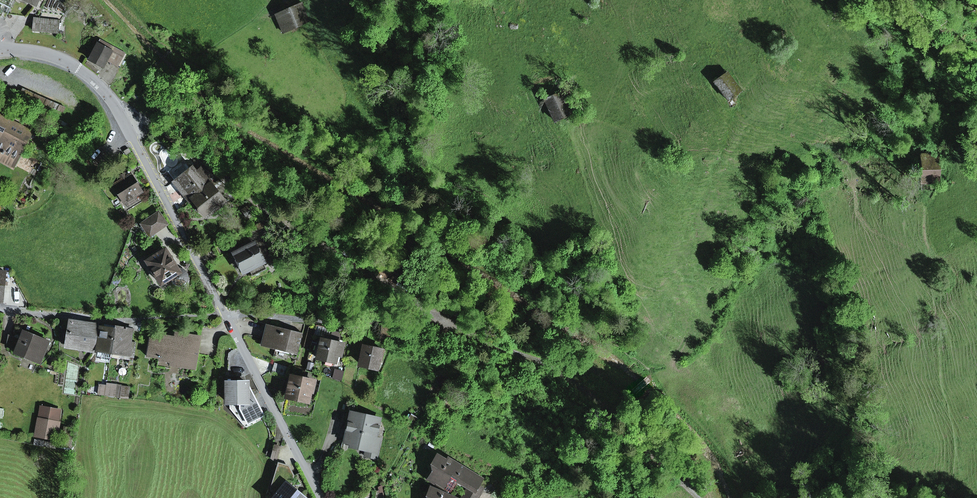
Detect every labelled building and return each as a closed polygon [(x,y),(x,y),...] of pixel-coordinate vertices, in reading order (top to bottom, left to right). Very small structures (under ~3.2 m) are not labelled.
[(304,22),(308,21),(302,6),(298,8),(304,22)] [(298,8),(276,17),(282,31),(304,22),(298,8)] [(34,18),(33,30),(58,33),(59,21),(34,18)] [(103,66),(107,59),(116,65),(123,52),(100,39),(89,59),(103,66)] [(714,81),(727,100),(740,90),(727,72),(714,81)] [(545,99),(555,121),(578,111),(568,89),(545,99)] [(0,158),(4,151),(17,158),(30,133),(0,117),(0,158)] [(13,165),(17,158),(4,151),(0,158),(13,165)] [(919,153),(920,180),(938,180),(938,152),(919,153)] [(193,198),(209,186),(210,186),(213,184),(202,170),(196,175),(184,160),(170,171),(178,180),(175,182),(191,202),(194,199),(193,198)] [(121,180),(113,185),(124,202),(125,202),(128,206),(137,200),(134,196),(141,192),(130,175),(126,177),(124,174),(119,177),(121,180)] [(189,203),(191,202),(175,182),(173,184),(189,203)] [(222,201),(210,186),(209,186),(193,198),(194,199),(206,214),(212,209),(215,212),(222,206),(219,203),(222,201)] [(242,210),(247,217),(252,213),(248,206),(242,210)] [(159,212),(146,220),(155,233),(167,225),(159,212)] [(141,224),(144,228),(149,236),(155,233),(146,220),(141,224)] [(236,237),(215,248),(219,256),(240,245),(236,237)] [(249,269),(252,275),(265,269),(257,253),(259,252),(254,243),(250,246),(248,242),(241,246),(243,249),(235,253),(236,255),(234,256),(234,258),(235,261),(237,262),(239,261),(244,271),(249,269)] [(170,278),(179,272),(177,269),(165,250),(147,261),(152,270),(151,272),(152,274),(153,275),(155,275),(161,284),(170,278)] [(184,284),(187,280),(188,277),(186,271),(180,269),(177,269),(179,272),(170,278),(173,283),(178,286),(184,284)] [(69,333),(63,332),(61,343),(67,344),(67,345),(94,349),(98,325),(71,320),(69,333)] [(280,346),(264,342),(269,325),(265,324),(259,345),(279,350),(280,346)] [(279,350),(297,355),(301,336),(288,333),(289,330),(269,325),(264,342),(280,346),(279,350)] [(338,343),(340,335),(332,333),(332,331),(326,327),(316,325),(315,328),(314,334),(324,337),(324,335),(331,336),(330,342),(338,343)] [(135,342),(131,342),(133,329),(115,326),(115,329),(111,352),(129,355),(133,356),(135,342)] [(382,326),(381,336),(394,337),(395,328),(382,326)] [(102,327),(98,350),(100,350),(111,352),(115,329),(104,327),(102,327)] [(305,346),(311,348),(314,334),(315,328),(309,327),(305,346)] [(48,341),(24,331),(20,339),(16,351),(15,353),(35,361),(40,346),(45,348),(48,341)] [(184,368),(195,370),(201,336),(180,333),(180,338),(174,337),(163,335),(162,340),(150,338),(147,356),(162,359),(162,356),(171,358),(176,359),(175,364),(185,365),(184,368)] [(6,347),(16,351),(20,339),(8,334),(6,347)] [(341,354),(343,344),(338,343),(330,342),(331,336),(324,335),(324,337),(323,340),(322,340),(318,357),(326,359),(324,364),(325,365),(330,367),(331,365),(332,360),(334,361),(335,353),(341,354)] [(35,361),(40,363),(45,348),(40,346),(35,361)] [(364,346),(360,364),(376,367),(379,355),(382,356),(383,351),(364,346)] [(101,360),(109,361),(111,352),(100,350),(99,355),(102,355),(101,360)] [(185,365),(175,364),(176,359),(171,358),(170,365),(184,368),(185,365)] [(289,367),(275,363),(272,372),(286,377),(289,367)] [(291,377),(287,396),(307,400),(310,388),(313,388),(314,383),(291,377)] [(445,377),(439,386),(445,390),(452,381),(445,377)] [(98,394),(115,397),(128,398),(130,386),(122,386),(122,385),(107,383),(106,386),(99,385),(98,394)] [(251,423),(264,416),(249,386),(246,387),(246,383),(227,383),(227,403),(229,402),(243,402),(243,408),(251,423)] [(230,409),(237,418),(244,426),(251,423),(243,408),(243,402),(229,402),(230,409)] [(59,411),(41,408),(37,435),(54,438),(59,411)] [(379,419),(350,413),(344,442),(366,447),(378,449),(380,439),(375,438),(379,419)] [(62,433),(59,447),(70,448),(72,434),(62,433)] [(57,443),(34,439),(33,445),(56,449),(57,443)] [(274,445),(272,454),(277,456),(280,447),(274,445)] [(364,456),(376,458),(378,449),(366,447),(364,456)] [(467,488),(473,491),(476,486),(480,480),(447,459),(445,461),(437,456),(434,462),(435,465),(432,470),(433,473),(430,478),(435,481),(434,483),(449,492),(456,481),(467,488)] [(430,478),(433,473),(432,470),(435,465),(434,462),(424,477),(434,483),(435,481),(430,478)] [(288,467),(279,464),(272,488),(278,494),(285,485),(289,488),(293,476),(288,467)] [(285,485),(278,494),(275,497),(301,497),(289,488),(285,485)] [(464,494),(463,496),(464,496),(468,497),(477,497),(482,490),(476,486),(473,491),(467,488),(464,494)] [(430,487),(427,495),(428,497),(455,497),(430,487)]
